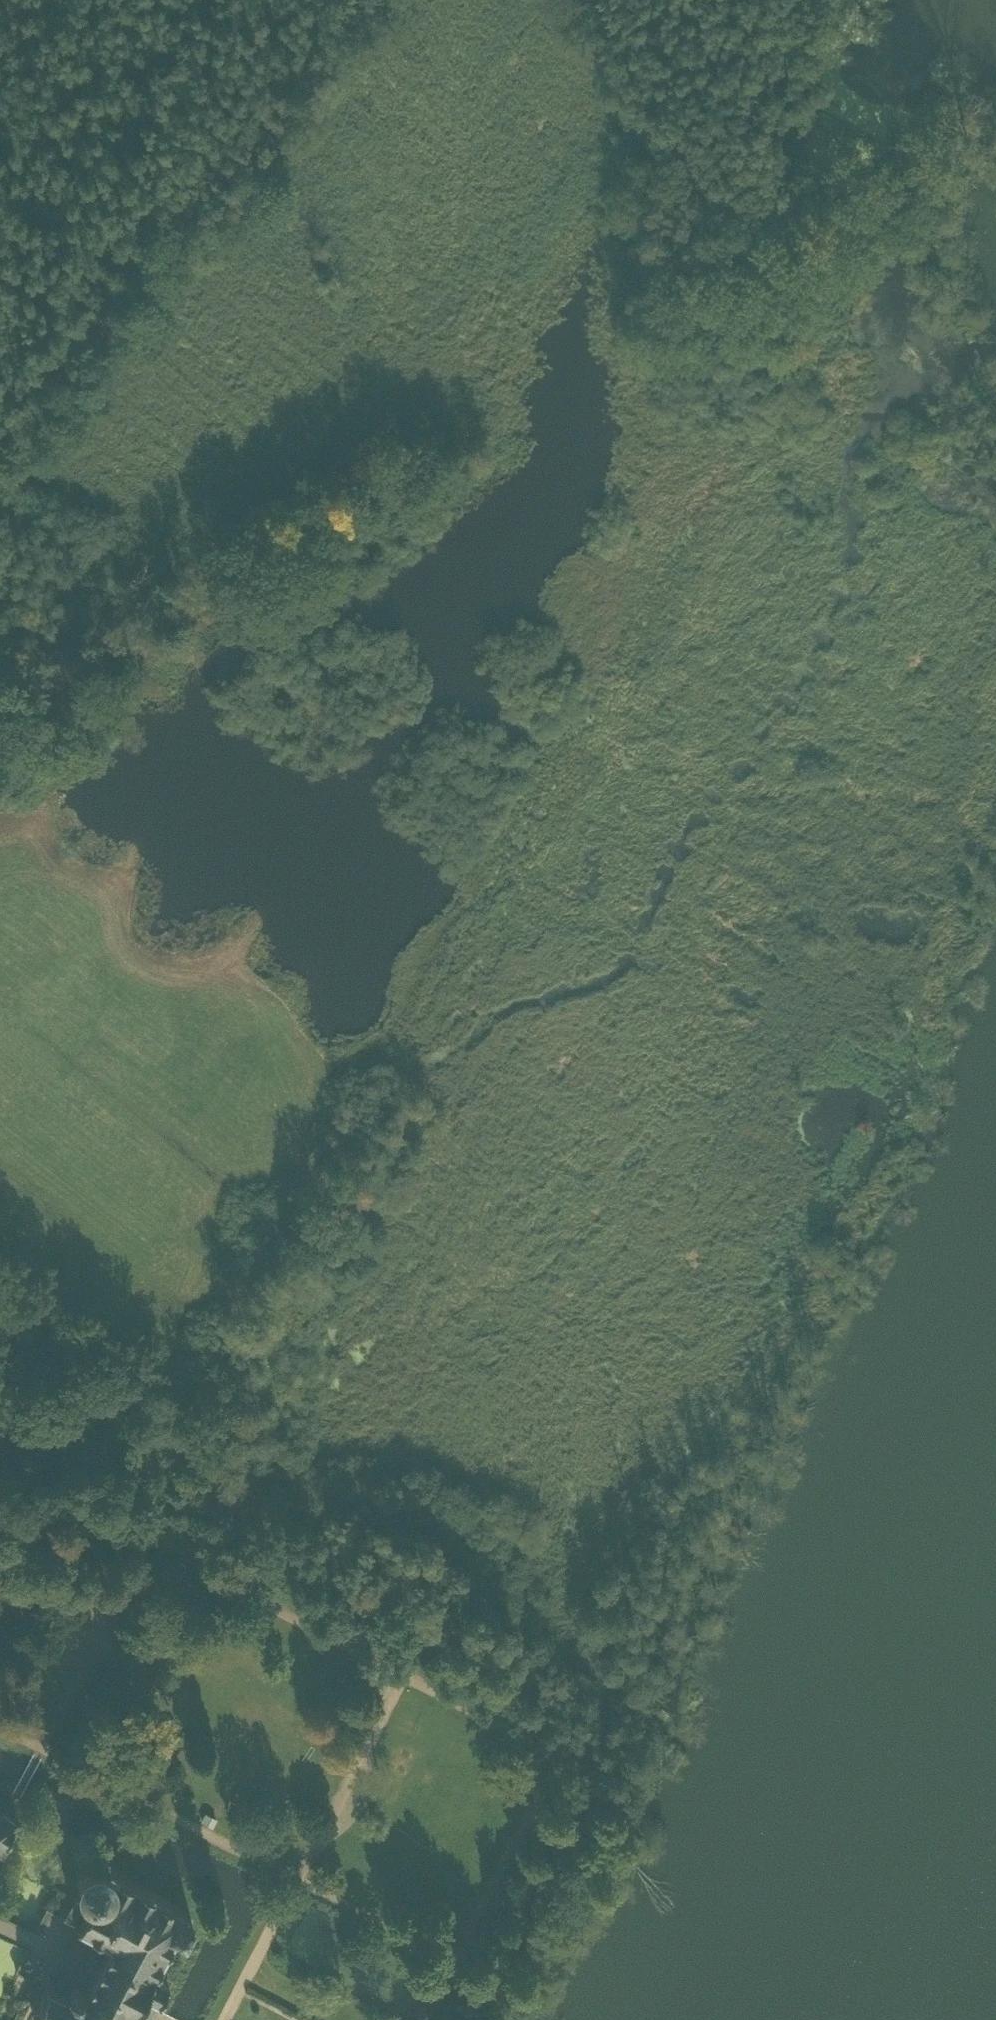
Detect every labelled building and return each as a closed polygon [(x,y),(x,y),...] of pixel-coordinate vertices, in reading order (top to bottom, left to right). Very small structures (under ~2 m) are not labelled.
[(1,1852),(17,1821),(0,1812),(0,1851),(1,1852)] [(85,1992),(84,1990),(83,1989),(81,1987),(77,1986),(74,1987),(71,1989),(69,1992),(69,1995),(69,1998),(47,1986),(33,2013),(46,2019),(121,2019),(126,2012),(131,2015),(144,1991),(157,1998),(167,1980),(154,1973),(174,1934),(183,1939),(192,1922),(182,1917),(184,1911),(109,1870),(108,1872),(107,1870),(103,1867),(98,1865),(91,1865),(86,1867),(81,1872),(78,1877),(78,1882),(78,1886),(80,1889),(91,1898),(77,1925),(111,1943),(85,1992)]
